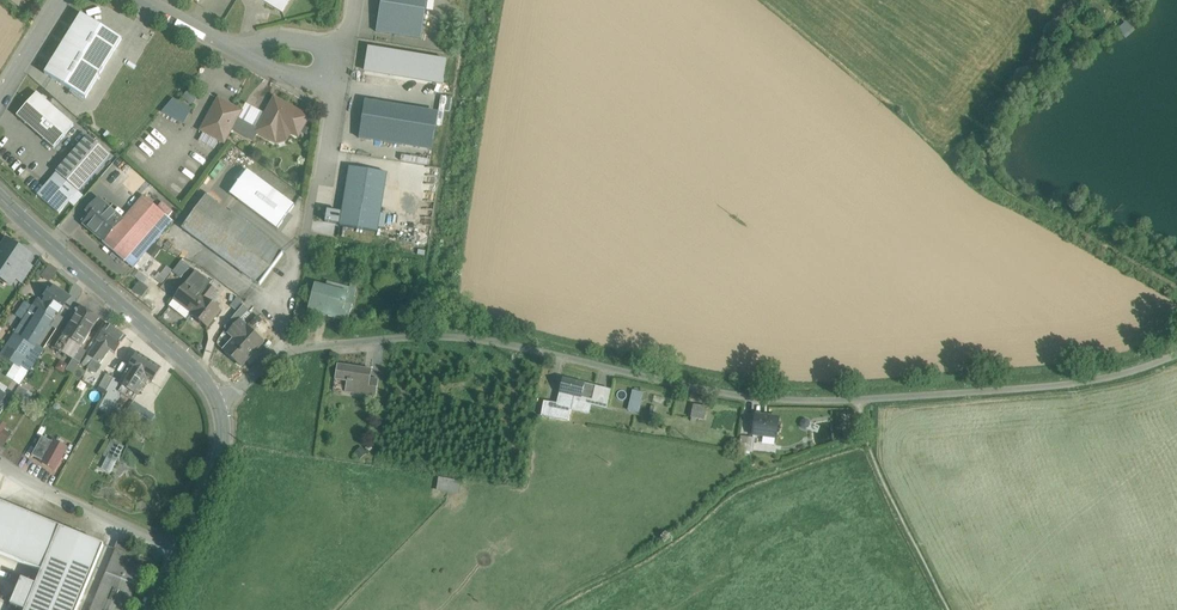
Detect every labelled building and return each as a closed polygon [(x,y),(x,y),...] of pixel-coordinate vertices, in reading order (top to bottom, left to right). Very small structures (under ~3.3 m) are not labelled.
[(266,3),(283,13),(291,0),(268,0),(266,3)] [(376,32),(421,39),(427,0),(381,0),(376,32)] [(122,39),(82,14),(45,74),(86,99),(122,39)] [(369,47),(365,72),(443,85),(447,60),(369,47)] [(74,126),(37,93),(17,116),(55,148),(74,126)] [(449,112),(450,96),(440,95),(439,111),(449,112)] [(183,124),(191,108),(170,97),(162,113),(183,124)] [(309,117),(275,98),(266,115),(258,129),(256,132),(257,133),(271,140),(276,132),(284,129),(298,137),(309,117)] [(242,112),(219,99),(212,110),(236,123),(238,118),(242,112)] [(238,118),(258,129),(266,115),(246,104),(242,112),(238,118)] [(430,116),(364,105),(359,139),(432,150),(438,117),(430,116)] [(236,123),(212,110),(201,131),(224,143),(232,129),(236,123)] [(253,140),(257,133),(256,132),(258,129),(238,118),(236,123),(232,129),(253,140)] [(121,143),(110,134),(106,138),(117,148),(121,143)] [(88,136),(56,173),(79,192),(111,156),(88,136)] [(213,147),(216,140),(208,136),(205,142),(213,147)] [(407,157),(417,159),(417,162),(428,164),(430,150),(409,147),(407,157)] [(387,173),(350,167),(340,226),(378,232),(387,173)] [(294,206),(248,171),(230,193),(277,228),(294,206)] [(79,192),(56,173),(37,195),(59,214),(69,202),(74,207),(84,196),(79,192)] [(122,220),(103,243),(124,262),(126,260),(165,215),(144,196),(122,220)] [(275,248),(206,196),(183,228),(252,279),(275,248)] [(122,220),(103,204),(85,225),(104,241),(103,243),(122,220)] [(165,215),(126,260),(133,267),(173,222),(165,215)] [(0,243),(0,280),(11,286),(15,279),(22,282),(33,264),(28,261),(33,252),(5,236),(0,243)] [(275,248),(252,279),(260,285),(283,254),(275,248)] [(182,262),(173,273),(181,279),(190,268),(182,262)] [(148,278),(137,269),(128,280),(134,285),(139,280),(144,284),(148,278)] [(208,301),(201,296),(209,285),(211,283),(196,271),(186,284),(170,306),(188,321),(192,316),(208,328),(221,311),(208,301)] [(146,287),(140,282),(134,289),(140,295),(146,287)] [(357,290),(327,282),(326,287),(320,308),(330,311),(329,314),(329,317),(345,321),(347,313),(350,314),(357,290)] [(315,284),(308,311),(315,313),(316,310),(329,314),(330,311),(320,308),(326,287),(315,284)] [(209,285),(201,296),(208,301),(216,291),(209,285)] [(49,290),(44,297),(46,299),(44,303),(38,299),(29,312),(49,325),(57,312),(59,314),(70,298),(54,287),(51,291),(49,290)] [(77,313),(65,333),(72,337),(63,353),(73,359),(80,348),(82,343),(84,344),(99,318),(81,307),(78,311),(77,310),(76,312),(77,313)] [(242,307),(224,328),(229,332),(239,321),(249,311),(242,307)] [(49,325),(29,312),(15,334),(36,346),(49,325)] [(263,342),(246,326),(245,327),(239,321),(229,332),(236,338),(224,351),(240,366),(263,342)] [(108,325),(97,341),(98,342),(88,356),(94,361),(100,365),(110,350),(116,354),(127,337),(108,325)] [(272,332),(267,337),(273,342),(278,337),(272,332)] [(72,337),(65,333),(55,348),(63,353),(72,337)] [(36,346),(15,334),(1,354),(16,365),(22,368),(36,346)] [(217,342),(220,347),(230,341),(227,336),(217,342)] [(36,346),(22,368),(28,373),(37,359),(43,350),(36,346)] [(80,348),(73,359),(79,363),(86,351),(80,348)] [(137,353),(137,354),(130,366),(129,366),(120,381),(119,382),(119,383),(120,383),(126,387),(138,395),(138,394),(148,380),(152,382),(152,383),(153,382),(161,369),(162,368),(161,368),(138,353),(137,353)] [(88,356),(83,363),(89,367),(94,361),(88,356)] [(60,360),(56,367),(63,371),(67,364),(60,360)] [(16,365),(9,376),(21,384),(28,373),(22,368),(16,365)] [(372,370),(338,365),(336,380),(347,382),(346,392),(376,396),(378,379),(370,378),(372,370)] [(106,374),(99,387),(106,391),(114,378),(106,374)] [(114,378),(106,391),(107,392),(113,395),(120,383),(119,383),(119,382),(120,381),(114,378)] [(596,387),(563,379),(559,398),(558,404),(555,418),(569,421),(573,396),(592,401),(596,387)] [(113,395),(107,392),(104,397),(116,404),(118,400),(118,401),(126,387),(120,383),(113,395)] [(21,389),(15,398),(27,406),(33,396),(21,389)] [(638,412),(643,391),(632,389),(627,410),(638,412)] [(0,403),(0,415),(0,416),(12,397),(6,393),(4,395),(4,396),(0,403)] [(109,414),(116,404),(104,397),(98,408),(109,414)] [(558,404),(544,402),(541,416),(555,418),(558,404)] [(708,407),(693,405),(691,418),(706,420),(708,407)] [(779,418),(756,416),(753,435),(764,437),(763,444),(774,445),(775,438),(776,438),(779,418)] [(3,448),(9,439),(2,434),(0,437),(0,446),(3,448)] [(69,446),(45,434),(34,456),(59,468),(69,446)] [(755,439),(741,437),(739,451),(753,453),(755,439)] [(104,451),(118,459),(125,446),(110,439),(104,451)] [(100,468),(110,473),(118,459),(108,454),(100,468)] [(461,482),(440,478),(437,491),(459,495),(461,482)] [(60,528),(0,502),(0,555),(42,572),(60,528)] [(104,546),(60,528),(42,572),(36,585),(22,579),(11,605),(22,609),(77,609),(104,546)] [(91,609),(127,609),(147,563),(146,562),(139,560),(142,553),(119,543),(116,550),(91,609)]
